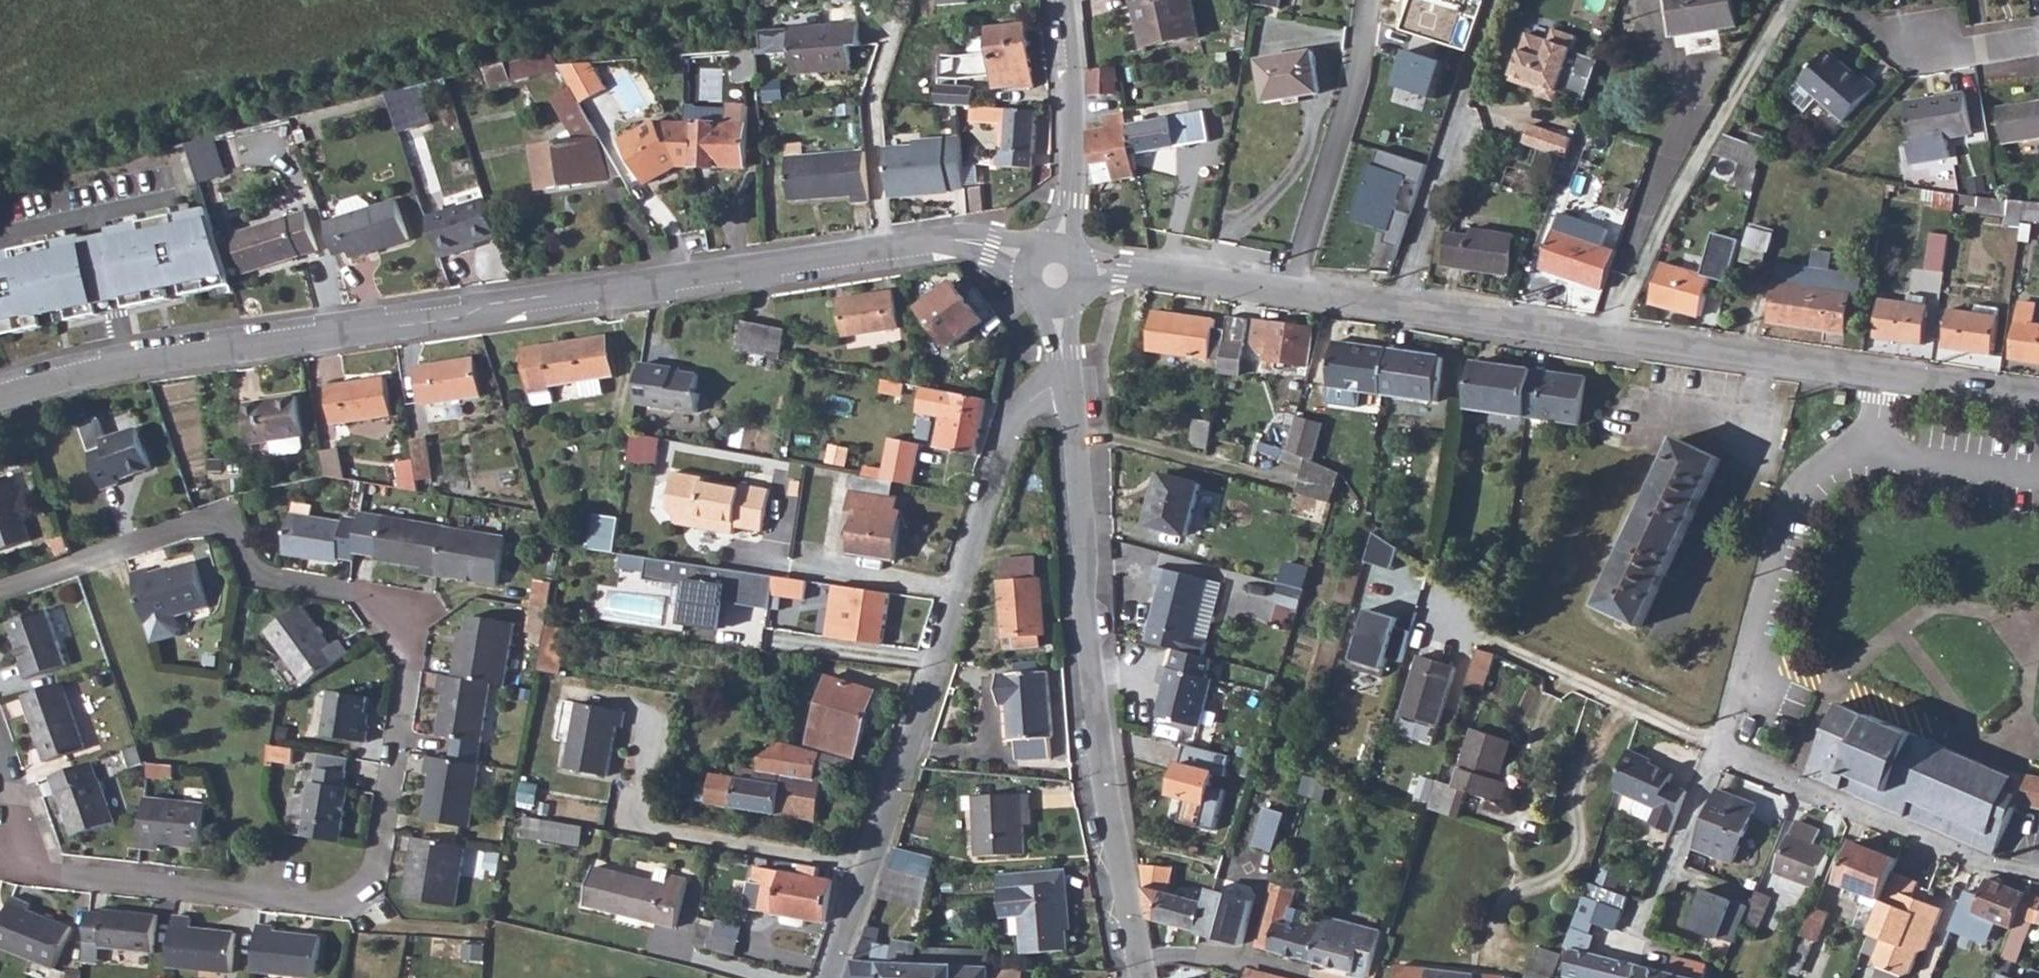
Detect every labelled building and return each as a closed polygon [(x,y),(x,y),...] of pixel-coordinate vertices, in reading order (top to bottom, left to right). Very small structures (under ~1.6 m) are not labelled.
[(1143,47),(1200,35),(1192,0),(1133,0),(1143,47)] [(1465,7),(1477,12),(1484,0),(1444,0),(1465,7)] [(1679,35),(1737,25),(1733,0),(1673,0),(1679,35)] [(856,26),(787,33),(792,77),(851,72),(849,49),(858,48),(856,26)] [(1025,26),(988,31),(996,91),(1010,88),(1011,91),(1033,88),(1025,26)] [(1539,89),(1538,94),(1536,99),(1552,105),(1574,40),(1552,32),(1547,44),(1524,36),(1508,84),(1526,90),(1532,87),(1539,89)] [(1835,45),(1806,77),(1795,90),(1811,105),(1823,92),(1850,117),(1882,81),(1870,70),(1866,73),(1835,45)] [(1317,89),(1310,49),(1257,60),(1264,100),(1317,89)] [(1591,97),(1600,57),(1574,51),(1564,91),(1591,97)] [(573,88),(581,102),(608,87),(593,62),(559,64),(573,88)] [(507,65),(486,70),(490,84),(511,78),(507,65)] [(1120,66),(1087,69),(1088,96),(1105,93),(1104,82),(1122,80),(1120,66)] [(970,108),(973,108),(974,88),(940,86),(938,105),(958,107),(970,108)] [(581,102),(573,88),(553,99),(571,131),(577,141),(564,144),(535,149),(542,190),(623,175),(581,102)] [(1977,131),(1971,89),(1913,98),(1919,138),(1914,139),(1917,160),(1956,154),(1954,135),(1977,131)] [(407,90),(386,95),(399,134),(419,127),(407,90)] [(696,131),(696,168),(747,168),(745,95),(726,95),(726,125),(696,126),(696,131)] [(2005,104),(2010,140),(2038,135),(2038,98),(2005,104)] [(1818,99),(1810,110),(1838,129),(1846,118),(1818,99)] [(1002,155),(998,155),(997,163),(992,163),(992,168),(1033,171),(1036,112),(973,108),(970,108),(970,113),(976,113),(976,125),(999,128),(1003,128),(1002,155)] [(1131,123),(1136,153),(1211,139),(1205,109),(1131,123)] [(1112,127),(1088,131),(1091,148),(1093,161),(1113,157),(1116,176),(1140,172),(1136,153),(1130,123),(1129,111),(1109,115),(1112,127)] [(1527,128),(1521,147),(1563,162),(1570,143),(1527,128)] [(696,131),(649,130),(624,145),(647,185),(677,168),(696,168),(696,131)] [(577,141),(571,131),(560,137),(564,144),(577,141)] [(1726,134),(1715,152),(1740,161),(1733,182),(1753,188),(1763,151),(1764,147),(1726,134)] [(215,136),(188,142),(201,182),(227,173),(215,136)] [(201,182),(188,142),(163,148),(177,190),(201,182)] [(920,193),(920,198),(965,195),(963,166),(961,143),(914,146),(914,151),(886,153),(886,160),(890,196),(920,193)] [(867,160),(866,148),(787,155),(792,203),(854,198),(855,205),(871,204),(867,160)] [(1388,233),(1386,246),(1399,249),(1429,164),(1381,154),(1376,169),(1372,168),(1354,223),(1388,233)] [(1624,184),(1616,205),(1625,208),(1633,187),(1624,184)] [(920,193),(890,196),(890,202),(920,199),(920,198),(920,193)] [(2004,199),(1979,196),(1978,210),(2008,214),(2008,224),(2021,226),(2024,201),(2004,199)] [(482,198),(426,217),(439,258),(462,250),(460,246),(495,234),(482,198)] [(2024,201),(2024,220),(2038,221),(2038,202),(2024,201)] [(343,224),(326,229),(335,261),(350,256),(352,263),(410,244),(397,206),(373,214),(371,209),(361,202),(344,208),(340,214),(343,224)] [(231,281),(212,210),(111,233),(128,305),(231,281)] [(1544,266),(1604,288),(1617,250),(1604,245),(1609,230),(1562,213),(1544,266)] [(305,216),(235,236),(247,276),(317,256),(305,216)] [(1745,260),(1769,264),(1775,226),(1752,222),(1745,260)] [(1449,233),(1445,263),(1510,272),(1516,234),(1470,227),(1469,236),(1449,233)] [(1928,266),(1947,268),(1951,232),(1932,230),(1928,266)] [(1669,231),(1663,243),(1671,246),(1676,234),(1669,231)] [(111,233),(0,258),(0,333),(128,305),(111,233)] [(1783,261),(1780,282),(1852,293),(1848,315),(1859,316),(1865,275),(1783,261)] [(1662,262),(1652,301),(1702,314),(1712,275),(1662,262)] [(1930,292),(1942,294),(1945,273),(1933,272),(1930,292)] [(953,281),(921,307),(951,345),(984,321),(953,281)] [(1852,293),(1780,282),(1773,320),(1846,331),(1848,315),(1852,293)] [(894,290),(842,299),(847,335),(900,327),(894,290)] [(1880,298),(1875,335),(1925,343),(1930,306),(1880,298)] [(2014,355),(2038,359),(2038,322),(2035,321),(2038,302),(2022,299),(2014,355)] [(1950,308),(1944,346),(1994,353),(2000,307),(1976,304),(1975,312),(1950,308)] [(1149,350),(1211,358),(1216,327),(1217,319),(1154,311),(1149,350)] [(1228,328),(1224,360),(1223,372),(1241,375),(1245,346),(1247,345),(1250,317),(1230,314),(1228,328)] [(743,320),(738,350),(768,356),(769,349),(782,351),(787,328),(743,320)] [(1269,360),(1294,364),(1310,365),(1314,328),(1258,320),(1254,343),(1261,352),(1267,353),(1266,360),(1269,360)] [(1216,327),(1211,358),(1224,360),(1228,328),(1216,327)] [(581,381),(601,378),(614,376),(609,336),(525,348),(532,393),(552,391),(551,385),(581,381)] [(1330,390),(1383,397),(1389,352),(1335,344),(1330,390)] [(1389,352),(1383,397),(1436,404),(1443,359),(1389,352)] [(443,362),(417,366),(423,404),(481,395),(475,357),(443,362)] [(1293,371),(1294,364),(1269,360),(1268,368),(1293,371)] [(639,383),(636,404),(698,412),(700,394),(696,393),(697,375),(674,372),(674,368),(641,364),(639,383)] [(1472,412),(1527,420),(1533,372),(1479,365),(1472,412)] [(1533,372),(1527,420),(1580,427),(1587,379),(1533,372)] [(385,377),(326,386),(331,423),(391,414),(385,377)] [(601,378),(581,381),(583,391),(603,388),(601,378)] [(906,383),(886,379),(884,390),(904,394),(906,383)] [(987,399),(917,385),(916,394),(917,394),(915,411),(940,416),(935,448),(975,455),(987,399)] [(298,394),(245,402),(252,442),(271,439),(274,451),(278,455),(298,451),(302,446),(301,435),(304,434),(298,394)] [(1296,426),(1290,450),(1306,457),(1316,461),(1325,424),(1299,417),(1296,426)] [(1285,449),(1290,450),(1296,426),(1279,424),(1285,449)] [(103,446),(88,451),(101,487),(118,481),(117,478),(116,474),(127,470),(128,474),(150,466),(135,427),(101,438),(103,446)] [(1191,461),(1208,464),(1213,435),(1195,432),(1191,461)] [(660,439),(632,433),(628,462),(656,467),(660,439)] [(426,437),(411,439),(414,459),(416,471),(430,468),(426,437)] [(1630,544),(1601,606),(1644,626),(1723,458),(1679,438),(1671,455),(1630,544)] [(891,439),(882,480),(912,485),(920,445),(891,439)] [(1306,457),(1297,495),(1332,504),(1341,472),(1316,461),(1306,457)] [(416,471),(414,459),(400,461),(404,486),(418,484),(416,471)] [(704,478),(673,472),(667,507),(675,518),(694,522),(693,527),(732,534),(734,527),(762,532),(769,490),(741,485),(740,489),(703,482),(704,478)] [(0,476),(0,546),(25,537),(3,475),(0,476)] [(1166,477),(1152,528),(1189,538),(1202,487),(1166,477)] [(901,519),(895,518),(896,512),(898,498),(854,492),(850,512),(858,513),(852,554),(895,561),(901,519)] [(290,513),(283,551),(337,561),(343,522),(290,513)] [(622,520),(597,516),(592,550),(617,554),(622,520)] [(421,573),(437,576),(445,528),(385,517),(377,557),(422,565),(421,573)] [(694,522),(675,518),(674,524),(693,527),(694,522)] [(445,528),(437,576),(452,579),(452,577),(499,585),(506,538),(445,528)] [(1397,560),(1371,546),(1362,575),(1391,582),(1397,560)] [(147,563),(129,570),(144,621),(149,639),(180,630),(183,623),(177,609),(208,598),(193,555),(150,570),(147,563)] [(625,555),(623,570),(648,574),(647,581),(691,587),(685,629),(725,634),(729,605),(774,611),(775,599),(779,575),(625,555)] [(1000,584),(1005,636),(1014,636),(1015,647),(1042,645),(1041,633),(1046,633),(1041,580),(1037,580),(1035,557),(1002,560),(1004,584),(1000,584)] [(1288,557),(1277,600),(1302,607),(1313,564),(1288,557)] [(1169,589),(1155,645),(1180,652),(1208,659),(1212,643),(1200,639),(1214,584),(1165,570),(1160,587),(1169,589)] [(809,581),(779,575),(775,599),(807,602),(809,581)] [(537,581),(532,607),(549,610),(555,585),(537,581)] [(831,586),(823,636),(882,644),(890,593),(831,586)] [(267,630),(304,682),(346,651),(337,639),(329,644),(301,605),(267,630)] [(46,606),(9,619),(22,658),(19,660),(24,676),(65,661),(46,606)] [(532,607),(527,632),(544,635),(547,625),(549,610),(532,607)] [(458,645),(453,676),(487,681),(503,684),(512,626),(468,618),(464,645),(458,645)] [(1397,631),(1365,622),(1348,681),(1380,691),(1386,671),(1401,675),(1410,645),(1395,641),(1397,631)] [(544,635),(537,671),(558,674),(567,627),(547,625),(544,635)] [(1014,636),(1005,636),(1006,648),(1015,647),(1014,636)] [(1208,659),(1180,652),(1176,666),(1169,664),(1163,682),(1171,683),(1162,714),(1204,726),(1216,677),(1213,676),(1216,661),(1208,659)] [(1421,655),(1404,713),(1440,724),(1458,666),(1421,655)] [(1474,666),(1472,672),(1484,675),(1486,670),(1474,666)] [(1472,672),(1467,687),(1478,691),(1484,675),(1472,672)] [(453,676),(439,673),(437,690),(444,691),(436,734),(450,736),(447,758),(473,762),(474,762),(487,681),(453,676)] [(1047,674),(999,678),(1002,708),(1009,707),(1013,744),(1019,743),(1021,764),(1055,760),(1052,741),(1056,740),(1047,674)] [(1484,675),(1478,691),(1484,693),(1490,677),(1484,675)] [(830,677),(809,741),(855,757),(860,741),(861,741),(877,693),(830,677)] [(61,680),(23,693),(46,758),(84,745),(61,680)] [(329,688),(322,733),(363,740),(366,723),(362,722),(366,694),(329,688)] [(1998,853),(2021,802),(2038,806),(2038,777),(2016,772),(2014,776),(2011,775),(1991,766),(1918,735),(1916,734),(1875,716),(1871,718),(1841,703),(1815,764),(1811,775),(1850,792),(1992,851),(1998,853)] [(579,704),(566,769),(608,777),(618,727),(624,728),(627,713),(579,704)] [(570,738),(577,708),(565,706),(558,736),(570,738)] [(1438,781),(1430,807),(1458,817),(1465,791),(1512,805),(1517,787),(1509,784),(1520,744),(1475,731),(1457,788),(1438,781)] [(269,743),(266,757),(291,761),(294,747),(269,743)] [(818,767),(786,758),(788,746),(783,744),(759,758),(757,769),(740,766),(737,777),(712,773),(707,803),(816,819),(820,794),(830,795),(833,779),(816,776),(818,767)] [(788,746),(786,758),(818,767),(849,776),(853,764),(788,746)] [(1231,757),(1185,746),(1173,796),(1187,800),(1181,823),(1213,831),(1223,791),(1210,788),(1213,774),(1226,778),(1231,757)] [(1643,757),(1627,749),(1614,788),(1638,799),(1633,808),(1635,814),(1651,821),(1650,823),(1671,833),(1687,792),(1669,784),(1674,775),(1651,764),(1642,760),(1643,757)] [(317,767),(345,771),(347,756),(319,751),(317,767)] [(447,758),(427,755),(424,772),(432,773),(425,818),(463,824),(473,762),(447,758)] [(89,760),(49,774),(57,794),(60,793),(74,832),(112,818),(98,779),(96,779),(89,760)] [(151,761),(150,774),(175,777),(177,764),(151,761)] [(310,780),(305,818),(302,835),(339,840),(342,823),(347,786),(343,785),(345,771),(317,767),(315,780),(310,780)] [(1037,790),(980,793),(985,853),(1032,851),(1031,821),(1038,820),(1037,790)] [(1721,790),(1698,848),(1734,863),(1757,805),(1721,790)] [(146,796),(140,845),(156,847),(157,839),(201,845),(205,803),(146,796)] [(1268,809),(1257,846),(1275,851),(1287,814),(1268,809)] [(584,825),(546,819),(543,839),(580,845),(584,825)] [(1799,820),(1778,871),(1818,887),(1833,850),(1817,844),(1823,829),(1799,820)] [(414,835),(409,867),(415,868),(410,897),(454,905),(464,844),(414,835)] [(1856,842),(1842,882),(1866,892),(1863,900),(1879,906),(1894,870),(1899,858),(1856,842)] [(896,847),(888,866),(911,872),(916,854),(896,847)] [(821,868),(802,864),(801,873),(756,866),(754,882),(764,884),(759,911),(784,915),(783,920),(786,924),(802,926),(806,924),(807,918),(826,921),(832,879),(820,876),(821,868)] [(1175,868),(1147,864),(1157,919),(1201,930),(1209,902),(1172,893),(1175,868)] [(888,866),(878,897),(926,910),(931,877),(911,872),(888,866)] [(409,867),(404,896),(410,897),(415,868),(409,867)] [(594,870),(585,909),(675,932),(687,884),(668,879),(666,888),(594,870)] [(1046,870),(1008,872),(1010,913),(1027,912),(1029,952),(1075,950),(1071,882),(1047,883),(1046,870)] [(1919,880),(1894,870),(1879,906),(1871,928),(1870,933),(1884,938),(1876,958),(1879,965),(1905,975),(1912,972),(1920,952),(1928,948),(1944,908),(1926,901),(1919,903),(1916,912),(1908,909),(1913,896),(1919,880)] [(1999,922),(2014,928),(2020,913),(2028,893),(1990,878),(1983,897),(1976,913),(1999,922)] [(1590,880),(1585,894),(1602,901),(1624,909),(1630,895),(1594,882),(1590,880)] [(1274,883),(1257,945),(1314,960),(1322,930),(1288,922),(1297,888),(1274,883)] [(1209,902),(1201,930),(1244,941),(1247,934),(1255,901),(1212,890),(1209,902)] [(1743,925),(1742,929),(1758,935),(1773,896),(1758,890),(1749,910),(1744,923),(1743,925)] [(1983,897),(1967,891),(1952,930),(1989,945),(1999,922),(1976,913),(1983,897)] [(1744,923),(1749,910),(1703,893),(1690,930),(1735,946),(1742,929),(1744,923)] [(2020,913),(2038,921),(2038,896),(2028,893),(2020,913)] [(1585,894),(1568,941),(1590,948),(1594,935),(1590,933),(1594,921),(1602,901),(1585,894)] [(1926,901),(1913,896),(1908,909),(1916,912),(1919,903),(1926,901)] [(0,927),(0,946),(53,967),(71,926),(29,909),(31,904),(12,897),(0,927)] [(1602,901),(1594,921),(1616,929),(1624,909),(1602,901)] [(1816,906),(1791,970),(1801,974),(1816,939),(1819,940),(1830,912),(1816,906)] [(89,912),(85,944),(102,946),(102,949),(154,955),(158,915),(105,909),(105,914),(89,912)] [(1322,930),(1314,960),(1371,975),(1383,930),(1327,915),(1322,930)] [(174,917),(168,966),(231,974),(235,934),(192,929),(192,919),(174,917)] [(699,919),(694,945),(736,955),(739,941),(714,934),(716,923),(699,919)] [(849,977),(916,977),(918,963),(920,948),(921,941),(896,938),(893,962),(883,962),(871,960),(882,929),(867,924),(859,947),(849,977)] [(253,973),(302,977),(314,977),(319,939),(275,934),(275,929),(259,927),(253,973)] [(2011,936),(2003,958),(2016,962),(2024,940),(2011,936)] [(1527,977),(1555,977),(1563,954),(1538,945),(1527,977)] [(1577,977),(1638,977),(1642,965),(1573,947),(1565,975),(1577,977)] [(920,948),(918,963),(940,964),(941,949),(920,948)] [(941,949),(940,964),(990,966),(990,950),(941,949)] [(1672,972),(1680,974),(1679,977),(1706,977),(1709,965),(1676,956),(1672,972)] [(916,977),(992,977),(992,966),(990,966),(940,964),(918,963),(916,977)] [(1398,977),(1506,977),(1506,976),(1400,965),(1398,977)] [(1638,977),(1679,977),(1680,974),(1672,972),(1642,965),(1638,977)] [(1025,967),(992,966),(992,977),(1025,977),(1025,967)] [(1247,977),(1269,977),(1271,972),(1249,967),(1247,977)]
